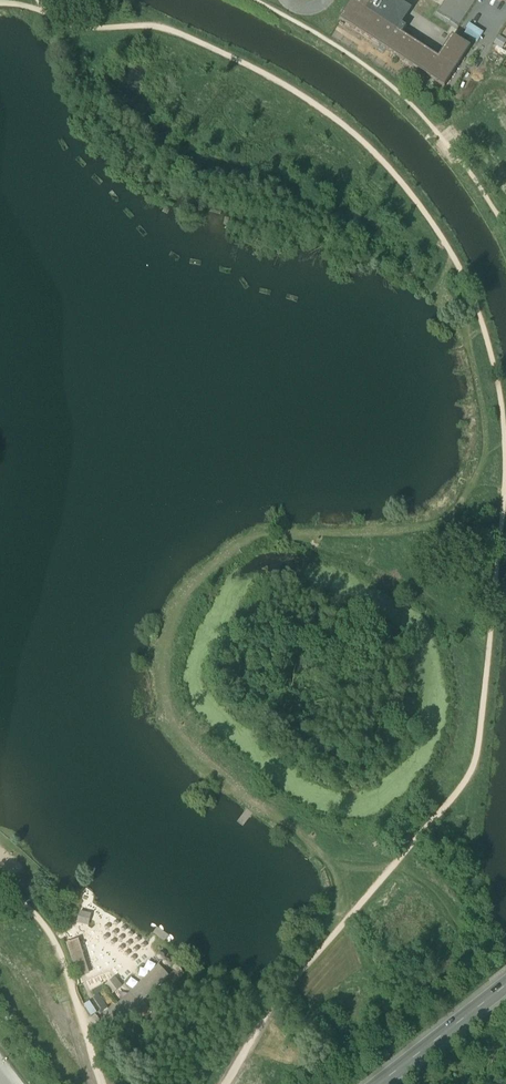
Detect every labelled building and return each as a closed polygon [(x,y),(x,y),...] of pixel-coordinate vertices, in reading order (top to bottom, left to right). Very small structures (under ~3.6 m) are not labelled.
[(396,0),(354,0),(340,21),(380,47),(380,48),(386,52),(387,51),(445,89),(471,49),(453,37),(439,59),(403,35),(407,29),(397,22),(407,7),(396,0)] [(78,942),(67,945),(77,976),(88,973),(78,942)] [(169,976),(158,965),(119,1003),(129,1014),(169,976)] [(237,1021),(229,1016),(220,1031),(227,1036),(237,1021)]
